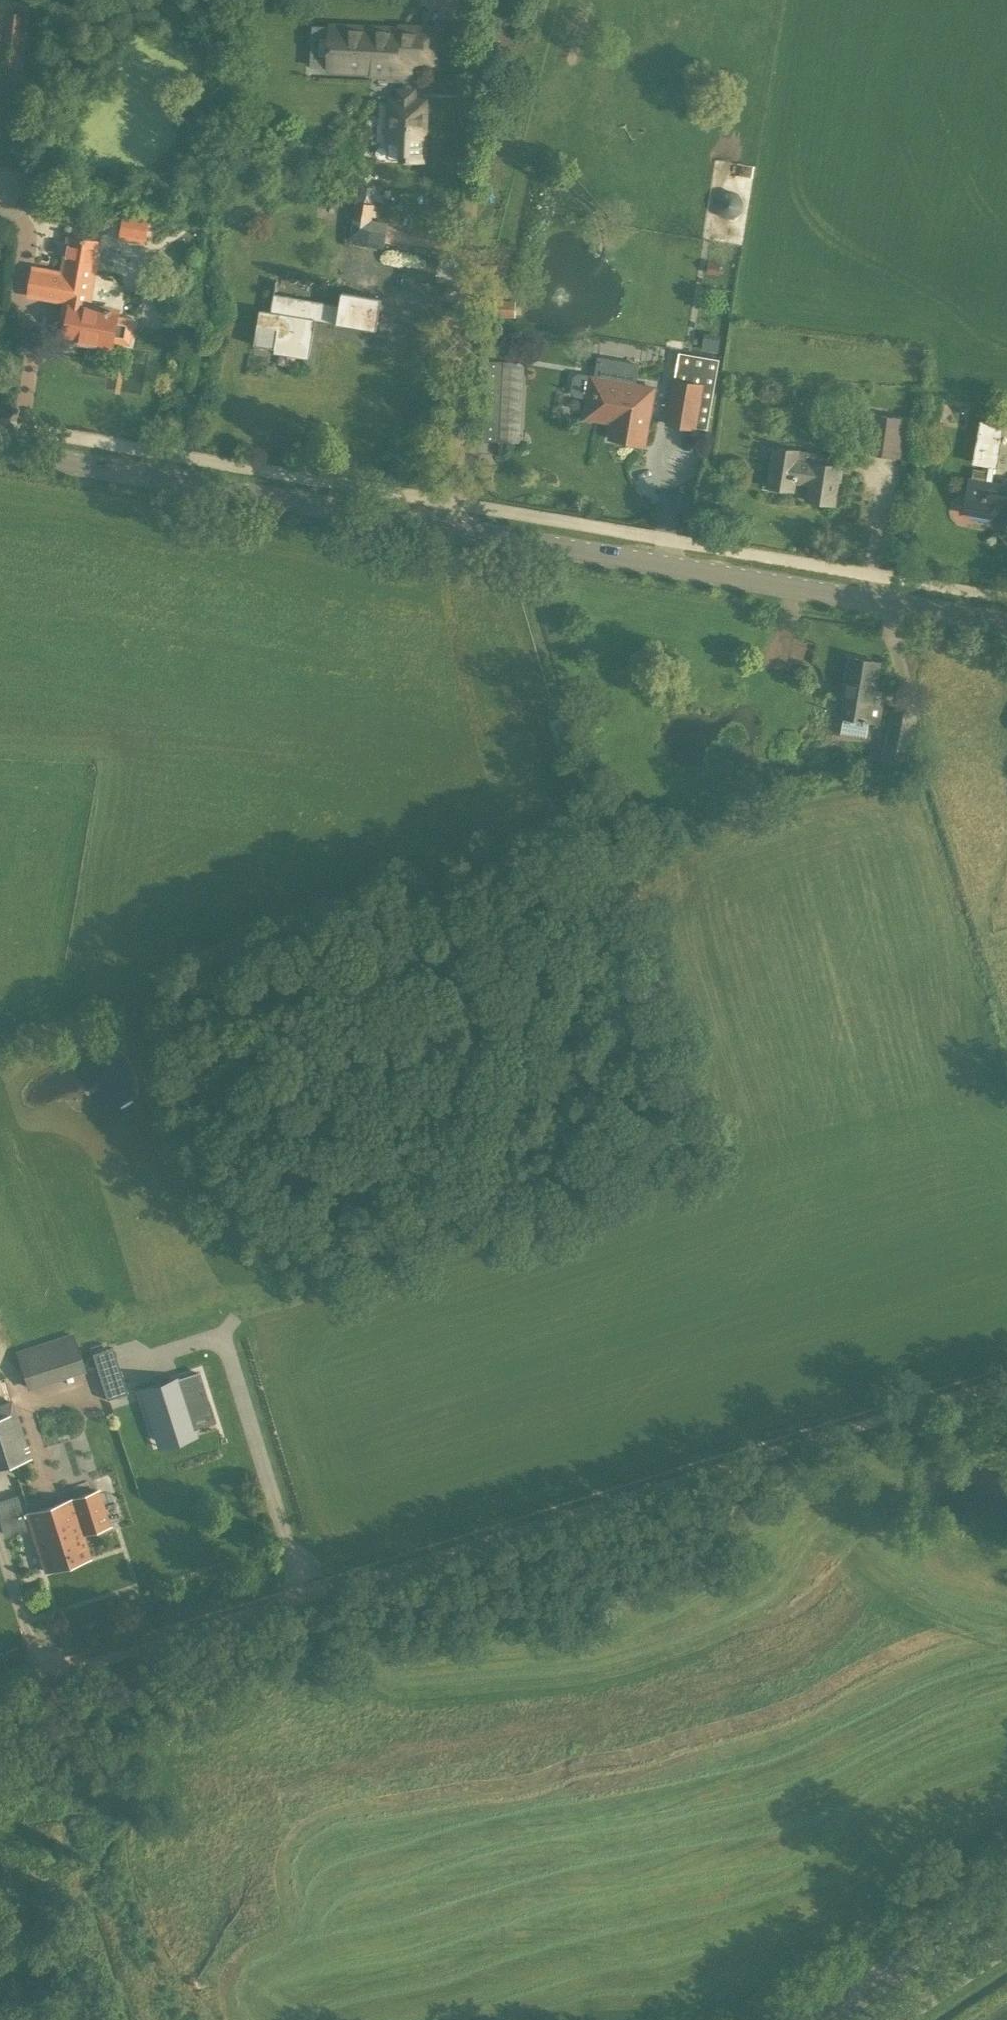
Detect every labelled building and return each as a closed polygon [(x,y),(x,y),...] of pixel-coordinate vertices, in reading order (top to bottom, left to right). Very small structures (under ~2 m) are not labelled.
[(24,13),(8,10),(2,57),(18,59),(24,13)] [(373,73),(417,74),(417,57),(438,58),(439,28),(408,27),(408,29),(332,26),(330,68),(373,70),(373,73)] [(392,99),(390,139),(425,141),(427,100),(415,99),(415,90),(400,90),(400,99),(392,99)] [(322,199),(343,203),(345,189),(324,186),(322,199)] [(370,221),(372,205),(357,202),(352,234),(384,240),(386,224),(370,221)] [(118,239),(145,244),(148,226),(122,221),(118,239)] [(64,272),(35,267),(30,294),(66,301),(64,313),(69,315),(65,337),(112,346),(113,342),(131,345),(136,318),(118,315),(119,311),(83,304),(84,299),(90,300),(101,242),(70,236),(64,272)] [(341,304),(275,293),(272,311),(260,310),(257,325),(279,329),(275,352),(309,358),(313,333),(308,332),(310,318),(377,329),(382,298),(343,292),(341,304)] [(516,299),(496,298),(495,317),(515,318),(516,299)] [(705,331),(702,348),(717,352),(721,334),(705,331)] [(675,378),(672,378),(665,424),(697,429),(697,427),(708,428),(719,358),(679,352),(675,378)] [(483,439),(503,440),(507,361),(487,360),(483,439)] [(571,390),(574,396),(590,398),(588,413),(614,417),(611,438),(644,444),(654,388),(594,378),(594,375),(579,372),(573,376),(571,390)] [(864,452),(901,457),(901,455),(908,456),(912,418),(869,413),(864,452)] [(998,516),(997,525),(1006,527),(1006,480),(1004,480),(1003,486),(991,484),(994,467),(996,467),(1003,424),(980,420),(972,463),(989,466),(986,483),(971,480),(966,510),(998,516)] [(812,483),(809,500),(834,503),(837,480),(839,480),(841,467),(838,466),(839,457),(775,447),(769,485),(793,489),(795,481),(812,483)] [(884,704),(873,702),(879,662),(851,658),(841,718),(843,718),(840,733),(866,737),(869,722),(881,724),(884,704)] [(880,760),(909,765),(919,713),(890,708),(880,760)] [(569,736),(556,740),(560,751),(572,747),(569,736)] [(86,1367),(74,1334),(16,1352),(26,1386),(86,1367)] [(109,1396),(129,1389),(112,1344),(91,1352),(109,1396)] [(182,1390),(146,1402),(158,1440),(195,1428),(182,1390)] [(0,1404),(0,1468),(31,1458),(13,1400),(0,1404)] [(28,1513),(35,1535),(77,1521),(82,1534),(108,1525),(97,1491),(28,1513)] [(77,1521),(35,1535),(47,1571),(89,1557),(82,1534),(77,1521)]
